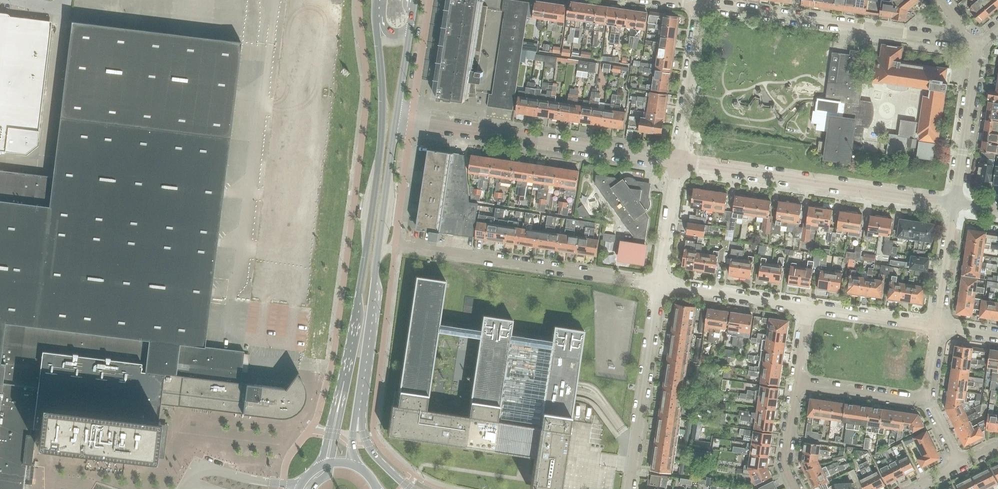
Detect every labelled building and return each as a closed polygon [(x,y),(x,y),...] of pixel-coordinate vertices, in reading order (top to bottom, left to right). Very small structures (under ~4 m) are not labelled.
[(438,97),(436,97),(436,98),(438,98),(437,100),(438,100),(441,99),(465,102),(465,97),(469,98),(470,91),(475,90),(476,92),(476,94),(476,96),(477,97),(477,98),(478,98),(477,96),(477,94),(476,92),(476,91),(476,90),(476,88),(476,86),(476,84),(476,82),(482,83),(483,72),(478,71),(488,6),(483,6),(484,1),(483,1),(483,2),(480,2),(480,0),(452,0),(451,9),(450,9),(450,10),(451,10),(448,27),(447,27),(447,28),(448,28),(446,45),(445,44),(444,45),(446,45),(443,62),(442,62),(442,63),(443,63),(440,80),(439,80),(440,81),(438,97)] [(510,0),(504,0),(502,9),(502,11),(504,11),(508,12),(510,0)] [(517,1),(513,0),(510,0),(508,12),(515,13),(517,1)] [(535,6),(533,18),(538,19),(537,28),(542,29),(543,19),(546,3),(543,2),(543,1),(536,0),(536,1),(535,1),(535,6)] [(823,7),(826,7),(826,8),(834,9),(835,0),(824,0),(823,7)] [(834,9),(842,10),(842,9),(845,10),(846,0),(835,0),(834,9)] [(845,10),(847,10),(847,11),(855,12),(855,11),(856,11),(857,0),(846,0),(845,10)] [(866,14),(866,13),(872,14),(874,1),(874,0),(857,0),(856,11),(858,12),(857,13),(866,14)] [(880,15),(893,17),(893,19),(905,21),(906,13),(896,12),(897,7),(891,0),(889,1),(881,0),(880,10),(880,15)] [(897,7),(896,12),(906,13),(907,7),(910,5),(905,0),(891,0),(897,7)] [(977,0),(971,0),(974,4),(968,9),(979,23),(987,17),(986,16),(988,14),(989,15),(989,14),(977,0)] [(989,14),(996,9),(995,8),(997,7),(992,0),(977,0),(989,14)] [(521,14),(523,1),(517,1),(515,13),(521,14)] [(527,15),(529,2),(523,1),(521,14),(521,17),(527,18),(527,15)] [(547,30),(552,31),(556,4),(553,4),(554,3),(546,2),(546,3),(543,19),(549,20),(547,30)] [(567,19),(566,26),(570,27),(569,35),(568,35),(567,42),(573,43),(574,38),(574,37),(578,4),(578,3),(577,2),(573,2),(572,3),(571,3),(571,6),(568,6),(568,11),(567,19)] [(582,5),(579,4),(578,4),(574,37),(574,38),(579,38),(581,21),(586,22),(588,5),(587,5),(587,4),(583,3),(582,4),(582,5)] [(558,21),(564,22),(567,6),(566,6),(566,5),(559,4),(559,5),(556,4),(552,31),(557,31),(558,21)] [(597,6),(597,5),(596,5),(592,4),(591,5),(591,6),(588,5),(586,22),(591,22),(590,30),(594,31),(598,7),(597,7),(597,6)] [(592,46),(597,47),(599,31),(604,32),(607,8),(606,8),(606,7),(606,6),(602,6),(601,7),(598,7),(594,31),(592,45),(592,46)] [(609,13),(607,25),(612,25),(609,43),(614,43),(619,10),(617,10),(616,9),(616,8),(615,8),(611,7),(610,8),(610,9),(609,9),(609,13)] [(619,10),(614,43),(619,44),(621,27),(626,28),(628,11),(626,11),(625,11),(625,10),(625,9),(621,8),(620,9),(620,10),(619,10)] [(628,11),(626,28),(631,28),(628,48),(633,48),(638,12),(636,12),(635,12),(635,11),(634,11),(634,10),(630,10),(629,11),(628,11)] [(638,12),(633,48),(637,49),(640,30),(645,30),(647,19),(648,14),(645,14),(644,13),(644,12),(640,11),(639,12),(639,13),(638,13),(638,12)] [(678,28),(680,17),(650,13),(648,23),(657,24),(658,19),(662,19),(661,24),(661,25),(678,28)] [(25,154),(36,145),(51,25),(0,19),(0,151),(25,154)] [(26,464),(31,465),(35,435),(30,434),(31,429),(33,429),(43,347),(141,361),(140,371),(181,376),(181,375),(240,383),(244,351),(204,347),(230,138),(241,42),(71,22),(53,176),(0,170),(0,488),(23,488),(26,464)] [(655,29),(660,30),(659,36),(677,38),(678,30),(677,30),(677,28),(678,28),(661,25),(661,24),(657,24),(648,23),(648,27),(655,29)] [(653,46),(675,49),(675,48),(674,48),(675,46),(676,46),(677,38),(659,36),(659,42),(653,42),(653,43),(645,42),(645,45),(653,46)] [(539,45),(531,44),(530,51),(538,52),(539,45)] [(873,72),(872,82),(883,83),(883,81),(888,82),(887,87),(891,89),(897,90),(903,91),(908,90),(909,85),(930,88),(930,89),(929,96),(923,96),(923,97),(924,97),(919,133),(915,133),(916,123),(902,121),(900,135),(900,136),(890,135),(888,153),(904,155),(907,136),(920,138),(919,140),(920,140),(918,157),(932,159),(933,157),(934,150),(934,145),(926,143),(926,141),(936,143),(936,142),(937,136),(938,136),(945,91),(947,91),(948,84),(948,83),(948,81),(949,76),(950,69),(947,69),(901,62),(899,61),(901,49),(898,48),(898,47),(887,45),(887,46),(884,46),(883,46),(881,59),(877,58),(875,71),(872,71),(872,72),(873,72)] [(560,47),(553,46),(552,54),(560,55),(561,47),(560,47)] [(653,46),(652,49),(652,51),(657,51),(657,58),(674,60),(675,52),(674,52),(674,50),(675,50),(675,49),(653,46)] [(571,50),(563,49),(563,48),(562,55),(570,57),(571,50)] [(813,111),(812,123),(822,125),(822,129),(829,130),(826,147),(825,159),(850,163),(852,149),(852,144),(861,145),(863,131),(864,127),(868,127),(870,123),(872,117),(873,113),(873,107),(872,103),(860,101),(863,83),(859,82),(855,82),(859,51),(850,50),(851,50),(851,55),(841,53),(836,83),(829,82),(828,82),(826,98),(823,98),(819,97),(817,111),(813,111)] [(527,59),(536,60),(536,54),(537,52),(528,51),(527,59)] [(641,62),(640,67),(672,71),(672,70),(671,70),(671,68),(672,68),(674,60),(657,58),(656,64),(641,62)] [(578,64),(577,71),(588,72),(589,62),(579,60),(578,64)] [(588,72),(595,73),(596,62),(589,62),(588,72)] [(603,64),(602,72),(610,73),(611,65),(603,64)] [(653,79),(670,82),(672,74),(671,74),(671,71),(672,71),(640,67),(639,67),(639,70),(649,72),(649,73),(653,74),(653,79)] [(663,92),(668,92),(668,90),(669,90),(670,82),(653,79),(652,85),(647,84),(647,85),(640,84),(639,88),(663,92)] [(516,111),(516,112),(517,112),(516,113),(520,114),(525,115),(525,114),(527,114),(532,82),(527,82),(526,87),(524,95),(524,97),(520,97),(518,96),(517,107),(516,111)] [(532,82),(527,114),(530,114),(530,115),(538,116),(541,94),(542,89),(541,89),(536,88),(535,88),(535,83),(532,82)] [(541,94),(538,116),(546,118),(546,117),(549,117),(553,86),(548,85),(548,90),(547,95),(541,94)] [(553,86),(549,117),(551,117),(551,118),(559,120),(562,102),(561,102),(555,101),(556,95),(557,86),(553,86)] [(562,102),(559,120),(567,121),(568,120),(570,120),(575,89),(570,88),(569,94),(569,98),(568,98),(567,103),(562,102)] [(575,89),(570,120),(573,121),(572,122),(581,123),(583,105),(577,104),(578,99),(578,95),(578,94),(578,89),(575,89)] [(988,99),(988,100),(997,101),(997,90),(996,92),(994,92),(994,91),(989,90),(988,99)] [(583,105),(581,123),(589,124),(589,123),(591,123),(596,92),(592,91),(591,91),(590,101),(589,101),(584,100),(583,105)] [(596,92),(591,123),(594,124),(594,125),(602,126),(604,108),(605,103),(599,102),(600,93),(596,92)] [(644,98),(632,96),(632,97),(632,99),(666,105),(666,102),(667,102),(668,95),(668,94),(650,92),(649,97),(644,96),(644,98)] [(494,107),(496,95),(492,94),(490,94),(488,106),(494,107)] [(513,110),(515,98),(515,95),(509,94),(508,97),(509,97),(507,109),(513,110)] [(500,108),(502,96),(496,95),(494,107),(500,108)] [(604,108),(602,126),(610,127),(610,126),(613,127),(617,95),(613,95),(611,104),(605,103),(604,108)] [(617,95),(613,127),(615,127),(615,128),(623,129),(623,128),(624,128),(625,123),(626,112),(620,111),(621,105),(620,105),(621,96),(617,95)] [(507,109),(509,97),(508,97),(502,96),(500,108),(507,109)] [(647,112),(666,115),(667,107),(666,107),(666,105),(632,99),(631,103),(643,105),(643,106),(648,107),(647,112)] [(997,111),(997,101),(988,100),(987,107),(988,107),(988,110),(997,111)] [(988,110),(987,112),(986,112),(985,120),(997,122),(997,111),(988,110)] [(664,122),(666,115),(647,112),(646,118),(636,116),(636,117),(630,116),(629,120),(663,125),(663,122),(664,122)] [(661,135),(663,125),(629,120),(628,129),(629,129),(633,130),(647,132),(647,133),(661,135)] [(985,131),(997,133),(997,122),(985,120),(984,128),(985,128),(985,131)] [(982,141),(997,143),(997,133),(985,131),(984,133),(983,133),(982,141)] [(909,138),(908,146),(915,147),(916,139),(909,138)] [(982,152),(995,154),(997,154),(997,143),(982,141),(983,141),(983,143),(982,143),(981,152),(982,152)] [(454,153),(433,150),(430,150),(424,190),(421,189),(419,204),(422,204),(418,229),(432,231),(430,240),(440,241),(441,232),(473,237),(478,203),(470,202),(464,155),(464,153),(454,151),(454,153)] [(980,163),(977,180),(981,181),(981,182),(991,184),(994,163),(994,160),(995,154),(982,152),(980,163)] [(471,161),(469,173),(475,174),(474,179),(479,180),(483,158),(480,157),(480,156),(473,155),(473,156),(471,156),(471,161)] [(479,180),(478,188),(482,189),(483,189),(485,176),(491,177),(493,158),(485,157),(485,158),(483,158),(479,180)] [(493,158),(491,177),(496,178),(495,182),(496,182),(496,186),(495,192),(499,193),(500,183),(501,183),(504,161),(502,161),(502,160),(493,158)] [(504,161),(501,183),(506,184),(511,184),(512,180),(515,162),(507,160),(506,161),(504,161)] [(515,162),(512,180),(517,181),(515,195),(516,195),(520,196),(521,196),(525,169),(525,164),(523,164),(523,163),(520,162),(515,162)] [(525,169),(521,196),(525,196),(526,197),(528,182),(533,183),(536,170),(536,165),(528,163),(528,164),(525,164),(525,169)] [(536,170),(533,183),(539,184),(538,188),(539,188),(537,198),(542,198),(547,167),(544,167),(545,166),(536,165),(536,170)] [(547,167),(542,198),(546,199),(547,199),(548,190),(549,190),(549,185),(555,186),(557,173),(558,168),(549,167),(549,168),(547,167)] [(557,173),(555,186),(560,187),(559,191),(565,192),(567,175),(568,170),(566,170),(566,169),(558,168),(557,173)] [(565,192),(564,196),(569,197),(570,195),(576,196),(577,189),(579,176),(579,172),(579,171),(571,170),(571,171),(568,170),(567,175),(565,192)] [(596,175),(595,184),(634,237),(633,242),(633,243),(627,242),(622,241),(619,259),(624,260),(642,263),(645,263),(647,245),(645,245),(645,244),(649,219),(644,213),(647,211),(648,209),(650,207),(650,205),(650,203),(650,200),(649,198),(650,188),(651,187),(650,187),(650,188),(648,188),(646,185),(646,183),(647,183),(636,181),(635,179),(633,178),(630,177),(628,177),(626,178),(623,179),(618,183),(615,178),(596,175)] [(696,216),(691,215),(690,221),(701,222),(701,217),(705,190),(694,188),(692,200),(691,199),(690,206),(697,207),(696,216)] [(705,190),(701,217),(707,217),(708,210),(714,211),(716,192),(705,190)] [(716,192),(714,211),(719,212),(719,215),(724,215),(723,218),(726,221),(727,221),(729,211),(725,211),(727,198),(728,194),(728,193),(716,192)] [(729,211),(727,221),(726,230),(734,231),(736,218),(743,218),(747,196),(737,195),(737,197),(735,196),(734,202),(735,202),(733,212),(729,211)] [(743,218),(740,238),(746,239),(749,215),(757,216),(759,203),(760,198),(749,196),(749,199),(747,198),(747,196),(743,218)] [(759,203),(757,216),(763,217),(764,217),(762,233),(771,234),(771,233),(771,232),(772,223),(773,216),(769,215),(770,207),(771,207),(772,202),(769,202),(770,199),(760,198),(759,203)] [(772,223),(771,232),(771,233),(780,234),(781,224),(787,225),(788,222),(791,203),(779,201),(779,202),(778,206),(776,223),(772,223)] [(799,226),(801,209),(802,204),(791,203),(788,222),(794,223),(794,226),(795,226),(793,237),(801,238),(803,227),(799,226)] [(818,226),(821,207),(809,205),(807,216),(808,216),(807,223),(803,223),(803,227),(801,238),(801,241),(809,242),(811,229),(817,230),(818,226)] [(578,210),(582,216),(587,213),(583,206),(578,210)] [(834,209),(821,207),(818,226),(825,227),(824,231),(829,231),(827,241),(831,242),(832,241),(833,231),(834,227),(830,227),(832,216),(833,216),(834,209)] [(496,208),(495,217),(490,216),(486,239),(486,240),(493,241),(494,240),(496,241),(500,213),(501,213),(501,209),(496,208)] [(837,232),(837,233),(841,233),(842,233),(842,230),(848,231),(849,231),(852,212),(846,211),(846,210),(842,210),(842,212),(840,212),(838,223),(837,232)] [(860,236),(861,227),(863,215),(861,215),(861,213),(857,212),(852,212),(849,231),(854,232),(854,235),(860,236)] [(509,221),(504,220),(505,214),(501,213),(500,213),(496,241),(498,241),(498,242),(505,243),(509,221)] [(479,215),(476,238),(476,239),(483,240),(483,239),(486,239),(490,216),(479,215)] [(870,217),(869,222),(867,237),(873,238),(873,234),(879,235),(882,216),(873,215),(872,217),(870,217)] [(540,231),(538,242),(537,247),(538,247),(538,248),(545,249),(545,248),(548,248),(552,216),(548,216),(546,226),(545,231),(540,231)] [(552,216),(548,248),(550,249),(550,250),(557,251),(560,233),(555,233),(557,217),(552,216)] [(882,216),(879,235),(885,235),(884,240),(885,240),(883,255),(891,256),(892,253),(893,247),(894,241),(890,240),(892,225),(893,226),(894,220),(893,220),(891,220),(891,217),(882,216)] [(568,219),(567,224),(566,229),(565,229),(564,234),(560,233),(557,251),(564,252),(565,251),(567,251),(572,219),(568,219)] [(574,236),(576,220),(572,219),(567,251),(569,251),(569,252),(577,254),(579,236),(574,236)] [(900,225),(898,241),(903,242),(904,237),(909,238),(912,222),(911,221),(910,220),(905,220),(901,220),(900,225)] [(518,228),(519,222),(514,221),(509,221),(505,243),(513,244),(513,243),(515,243),(518,228)] [(913,222),(912,222),(909,238),(915,239),(914,249),(919,250),(923,224),(920,224),(919,222),(914,221),(913,222)] [(523,228),(518,228),(515,243),(515,244),(516,245),(520,245),(523,246),(523,245),(525,245),(529,223),(524,223),(524,222),(523,228)] [(587,222),(586,232),(585,232),(584,237),(579,236),(577,254),(584,255),(584,254),(587,254),(591,222),(587,222)] [(597,256),(598,251),(599,239),(594,238),(596,223),(591,222),(587,254),(589,254),(589,255),(596,256),(596,255),(597,256)] [(719,227),(688,222),(688,223),(689,223),(688,226),(687,225),(686,234),(691,235),(698,235),(698,236),(699,236),(703,236),(704,237),(705,231),(714,232),(714,231),(719,232),(719,227)] [(529,223),(525,245),(528,245),(528,246),(535,247),(535,246),(536,241),(538,230),(533,229),(533,224),(529,223)] [(923,224),(919,250),(923,251),(925,240),(926,240),(931,241),(932,241),(933,234),(932,234),(934,225),(932,225),(932,224),(927,223),(925,225),(923,224)] [(967,241),(984,244),(985,238),(997,240),(997,235),(986,233),(968,230),(967,241)] [(693,271),(699,236),(698,236),(698,238),(692,237),(687,236),(684,255),(683,255),(682,261),(683,261),(683,265),(684,265),(684,267),(693,269),(693,271)] [(703,236),(699,236),(693,271),(694,271),(694,269),(697,269),(696,271),(705,273),(708,253),(701,253),(703,244),(702,244),(703,236)] [(723,262),(724,252),(726,250),(729,251),(730,241),(722,240),(721,245),(724,247),(719,251),(714,250),(713,254),(708,253),(705,273),(714,274),(714,272),(716,272),(717,267),(718,261),(723,262)] [(966,244),(965,253),(982,255),(983,248),(990,249),(997,250),(997,246),(984,244),(967,241),(967,242),(968,242),(967,244),(966,244)] [(847,252),(846,258),(849,258),(856,259),(860,260),(862,247),(856,246),(855,253),(847,252)] [(731,274),(731,276),(740,278),(743,259),(737,258),(737,254),(732,253),(730,268),(729,268),(728,274),(731,274)] [(819,254),(815,253),(814,261),(808,260),(807,267),(802,266),(799,287),(804,287),(804,288),(811,289),(812,281),(811,281),(812,272),(816,273),(819,254)] [(963,263),(963,264),(986,267),(987,263),(981,262),(982,255),(965,253),(964,261),(965,261),(964,263),(963,263)] [(816,273),(820,274),(819,282),(818,282),(817,290),(824,291),(824,290),(829,291),(832,271),(826,270),(828,255),(819,254),(816,273)] [(743,259),(740,278),(749,279),(749,277),(752,277),(753,272),(752,271),(754,256),(749,255),(748,259),(743,259)] [(781,282),(782,277),(782,276),(781,276),(784,257),(779,256),(778,264),(772,263),(769,282),(779,284),(779,281),(781,282)] [(891,260),(890,265),(910,268),(921,269),(926,270),(926,267),(929,266),(930,260),(929,259),(924,258),(912,256),(911,263),(891,260)] [(759,273),(758,278),(761,279),(760,281),(769,282),(772,263),(766,262),(767,258),(762,257),(759,273)] [(848,264),(847,267),(854,268),(856,259),(849,258),(848,264)] [(794,286),(799,287),(802,266),(797,266),(797,263),(791,263),(789,278),(788,278),(787,285),(794,286)] [(962,274),(962,275),(984,279),(985,274),(986,268),(986,267),(963,264),(962,272),(963,272),(963,274),(962,274)] [(873,278),(870,297),(882,299),(883,294),(885,275),(888,276),(890,266),(882,265),(880,274),(879,273),(878,279),(873,278)] [(888,295),(888,300),(900,302),(903,282),(897,282),(898,276),(897,276),(898,268),(890,266),(888,276),(891,276),(888,295)] [(862,276),(859,295),(867,297),(867,295),(870,295),(869,297),(870,297),(873,278),(874,268),(870,268),(869,274),(868,274),(867,277),(862,276)] [(832,271),(829,291),(833,292),(834,292),(840,293),(842,285),(840,285),(843,270),(837,269),(837,271),(832,271)] [(847,294),(859,295),(862,276),(856,275),(856,270),(850,269),(847,294)] [(903,282),(900,302),(908,303),(908,301),(911,301),(910,303),(911,303),(915,276),(916,271),(910,270),(909,272),(910,272),(910,275),(911,275),(910,280),(909,283),(903,282)] [(914,284),(911,303),(923,305),(924,296),(923,296),(923,294),(924,294),(925,292),(924,292),(927,272),(916,271),(915,276),(921,277),(921,280),(920,280),(919,285),(914,284)] [(480,330),(439,324),(445,281),(415,276),(398,392),(399,392),(397,406),(391,405),(387,435),(529,456),(534,457),(531,481),(529,488),(560,488),(561,485),(573,401),(574,398),(574,395),(575,386),(576,381),(584,330),(554,326),(551,341),(510,334),(512,320),(482,315),(480,330)] [(977,280),(962,277),(962,279),(961,279),(960,287),(961,287),(961,289),(975,291),(984,293),(984,288),(976,286),(977,280)] [(995,288),(990,287),(990,292),(989,292),(988,300),(983,300),(982,305),(980,317),(981,317),(981,318),(988,319),(988,318),(991,318),(995,288)] [(959,298),(959,301),(982,305),(983,300),(974,298),(975,291),(961,289),(960,289),(958,298),(959,298)] [(972,316),(972,311),(973,309),(977,309),(976,316),(980,317),(982,305),(959,301),(958,304),(957,304),(956,312),(957,312),(957,313),(965,314),(965,315),(972,316)] [(668,354),(668,356),(669,356),(668,359),(668,360),(687,362),(687,361),(695,312),(695,307),(678,305),(678,304),(677,304),(677,305),(676,308),(675,307),(675,309),(674,312),(674,314),(675,314),(674,322),(673,322),(672,324),(673,324),(672,327),(672,329),(673,329),(672,334),(671,334),(671,336),(670,339),(670,341),(671,341),(670,349),(669,349),(668,351),(669,351),(668,354)] [(705,326),(704,331),(710,332),(708,341),(713,342),(718,311),(715,310),(715,309),(708,308),(707,313),(705,326)] [(721,328),(726,329),(729,311),(721,310),(721,311),(718,311),(713,342),(719,343),(721,328)] [(731,312),(730,317),(728,334),(734,335),(733,345),(737,346),(738,339),(739,336),(742,314),(739,314),(739,313),(731,312)] [(752,320),(753,315),(745,314),(745,315),(742,314),(739,336),(749,338),(750,333),(752,320)] [(789,321),(763,317),(762,322),(769,323),(769,329),(788,332),(789,321)] [(788,332),(769,329),(768,335),(758,333),(757,338),(785,343),(786,340),(787,340),(788,332)] [(785,343),(757,338),(751,337),(751,342),(762,343),(762,344),(766,345),(765,350),(785,353),(786,346),(785,345),(785,343)] [(954,356),(972,359),(973,353),(987,355),(988,350),(956,345),(956,348),(955,348),(954,356)] [(140,371),(141,361),(43,347),(33,429),(39,430),(37,447),(155,461),(159,429),(160,421),(158,420),(160,404),(178,406),(181,376),(140,371)] [(990,349),(987,367),(993,368),(992,372),(993,372),(992,381),(996,382),(997,370),(997,351),(990,349)] [(749,355),(748,359),(760,361),(783,364),(782,363),(782,361),(783,361),(785,353),(765,350),(765,356),(760,355),(760,356),(749,355)] [(710,364),(711,357),(701,355),(700,362),(702,362),(710,364)] [(954,356),(954,357),(954,359),(953,359),(952,367),(970,370),(971,364),(977,364),(978,359),(972,359),(954,356)] [(730,365),(731,357),(724,357),(723,364),(730,365)] [(722,368),(723,360),(715,359),(714,367),(722,368)] [(660,409),(659,411),(661,411),(660,414),(660,415),(679,418),(679,417),(687,363),(687,362),(668,360),(668,363),(667,363),(666,365),(667,365),(666,368),(666,370),(667,370),(666,378),(664,378),(664,380),(664,383),(663,385),(665,385),(664,390),(663,390),(662,392),(663,392),(662,395),(662,397),(663,397),(662,405),(660,404),(660,406),(660,409)] [(783,364),(760,361),(759,367),(750,366),(749,370),(758,371),(780,375),(781,372),(782,372),(783,364)] [(975,382),(975,377),(969,376),(970,370),(952,367),(951,375),(952,375),(951,378),(950,377),(950,378),(975,382)] [(749,370),(748,374),(754,375),(754,376),(757,377),(762,377),(761,383),(779,386),(780,386),(781,378),(780,378),(780,375),(758,371),(749,370)] [(181,376),(178,406),(229,412),(229,410),(280,416),(282,416),(284,416),(286,415),(287,415),(289,414),(292,413),(293,412),(295,411),(296,410),(298,408),(299,406),(301,404),(301,403),(302,400),(303,399),(303,397),(303,396),(303,394),(303,393),(303,391),(303,389),(303,388),(302,387),(302,386),(295,377),(298,372),(297,372),(285,388),(240,383),(181,375),(181,376)] [(950,381),(949,389),(967,392),(968,385),(974,386),(975,382),(950,378),(950,379),(951,379),(951,381),(950,381)] [(747,390),(747,394),(777,398),(777,396),(778,396),(779,388),(778,388),(761,385),(760,391),(756,390),(755,391),(748,390),(747,390)] [(947,409),(947,410),(965,401),(967,392),(949,389),(947,398),(948,398),(948,400),(947,400),(947,402),(948,402),(947,409)] [(997,391),(992,390),(986,429),(989,429),(988,430),(997,431),(997,422),(997,415),(993,414),(995,400),(996,401),(997,391)] [(758,401),(757,407),(776,410),(777,401),(776,401),(777,398),(747,394),(747,395),(746,398),(754,399),(754,400),(758,401)] [(824,400),(811,398),(805,437),(817,439),(818,433),(818,432),(811,431),(813,417),(820,418),(819,424),(824,400)] [(824,400),(819,424),(824,425),(825,419),(831,420),(832,420),(834,401),(826,400),(826,401),(824,401),(824,400)] [(842,428),(843,422),(845,409),(846,404),(842,403),(843,402),(834,401),(832,420),(831,420),(830,426),(842,428)] [(966,411),(963,407),(970,404),(969,401),(968,402),(965,401),(947,410),(947,411),(948,411),(949,413),(948,413),(951,419),(966,411)] [(845,409),(843,422),(847,422),(844,442),(844,443),(852,444),(854,436),(853,436),(854,432),(854,429),(854,430),(858,406),(846,404),(845,409)] [(975,406),(975,407),(978,413),(975,414),(974,413),(968,416),(966,411),(951,419),(954,425),(955,424),(956,426),(955,427),(955,428),(970,420),(976,417),(980,416),(980,413),(981,413),(981,408),(982,405),(980,404),(975,406)] [(870,408),(858,406),(854,430),(859,430),(860,424),(867,425),(866,431),(867,431),(870,408)] [(740,411),(739,415),(741,415),(773,420),(774,418),(775,418),(776,410),(757,407),(756,412),(752,412),(752,413),(740,411)] [(879,427),(880,427),(883,409),(870,408),(867,431),(872,432),(873,426),(879,427)] [(886,410),(883,409),(880,427),(879,427),(879,433),(884,434),(885,428),(891,429),(894,410),(886,409),(886,410)] [(898,430),(896,441),(902,438),(903,428),(905,412),(904,413),(902,412),(902,411),(894,410),(891,429),(898,430)] [(916,431),(915,430),(925,426),(924,424),(923,425),(922,423),(923,422),(919,415),(914,414),(914,413),(905,412),(903,428),(908,429),(911,434),(916,431)] [(651,465),(651,467),(652,467),(652,470),(671,473),(679,419),(679,418),(660,415),(660,416),(659,419),(658,419),(658,421),(658,424),(657,426),(658,426),(657,433),(656,433),(656,435),(656,438),(655,438),(655,440),(656,440),(655,446),(654,445),(654,447),(654,450),(653,452),(654,453),(653,460),(652,460),(652,462),(652,465),(651,465)] [(773,420),(741,415),(740,420),(755,423),(754,429),(773,431),(774,423),(773,423),(773,420)] [(955,428),(960,437),(979,428),(977,424),(973,426),(970,420),(955,428)] [(960,437),(964,445),(972,441),(973,442),(979,438),(983,436),(981,432),(985,430),(984,429),(985,420),(984,420),(977,424),(979,428),(960,437)] [(692,439),(699,440),(701,422),(694,421),(692,439)] [(740,429),(740,433),(749,434),(749,435),(753,436),(752,442),(752,443),(771,445),(771,444),(772,436),(771,436),(771,433),(740,429)] [(922,466),(939,457),(937,453),(927,432),(915,438),(916,440),(923,454),(917,456),(921,464),(922,466)] [(916,440),(915,438),(914,435),(903,440),(905,445),(916,440)] [(695,440),(694,448),(709,450),(710,443),(695,440)] [(803,449),(803,452),(819,454),(828,456),(829,451),(820,449),(820,444),(805,442),(804,442),(802,449),(803,449)] [(734,446),(733,452),(737,453),(750,455),(769,457),(768,457),(768,454),(769,454),(771,446),(771,445),(752,443),(752,444),(751,449),(742,448),(734,446)] [(905,474),(915,470),(907,455),(902,457),(900,454),(900,455),(895,446),(892,448),(898,459),(905,474)] [(882,450),(881,451),(878,452),(882,460),(881,460),(884,466),(879,469),(887,484),(896,479),(883,452),(882,450)] [(887,450),(883,452),(896,479),(905,474),(898,459),(893,462),(887,450)] [(694,461),(706,463),(708,454),(695,452),(694,461)] [(819,454),(803,452),(802,452),(801,460),(802,460),(802,462),(801,462),(800,463),(801,464),(802,464),(805,471),(820,464),(818,460),(819,454)] [(744,465),(743,469),(748,470),(767,467),(767,465),(768,465),(769,457),(750,455),(749,465),(744,465)] [(820,464),(805,471),(804,471),(808,478),(808,477),(810,479),(836,467),(834,463),(826,467),(826,466),(822,468),(820,464)] [(836,467),(810,479),(811,482),(810,482),(813,488),(814,488),(815,488),(826,483),(825,483),(829,481),(827,477),(844,468),(842,465),(836,467)] [(865,467),(867,471),(875,488),(876,488),(878,488),(879,488),(885,486),(885,485),(878,471),(878,470),(873,472),(869,465),(865,467)] [(743,469),(743,474),(751,475),(756,485),(768,479),(772,476),(769,469),(768,470),(767,468),(767,467),(748,470),(743,469)] [(859,480),(864,488),(875,488),(867,471),(865,467),(861,469),(860,470),(864,477),(859,480)] [(993,472),(990,468),(989,467),(983,470),(983,471),(981,472),(989,488),(994,488),(993,487),(997,484),(997,483),(993,472)] [(849,472),(854,483),(857,488),(858,488),(864,488),(859,480),(854,469),(849,472)] [(972,476),(979,488),(989,488),(981,472),(979,473),(979,472),(972,476)] [(661,486),(660,486),(661,481),(662,475),(651,474),(650,480),(648,479),(647,485),(656,486),(655,488),(660,488),(661,486)] [(964,481),(968,488),(979,488),(972,476),(965,479),(966,480),(964,481)] [(758,488),(769,488),(776,486),(773,481),(758,488)] [(955,484),(955,485),(955,486),(956,488),(968,488),(964,481),(961,482),(961,481),(955,484)]
